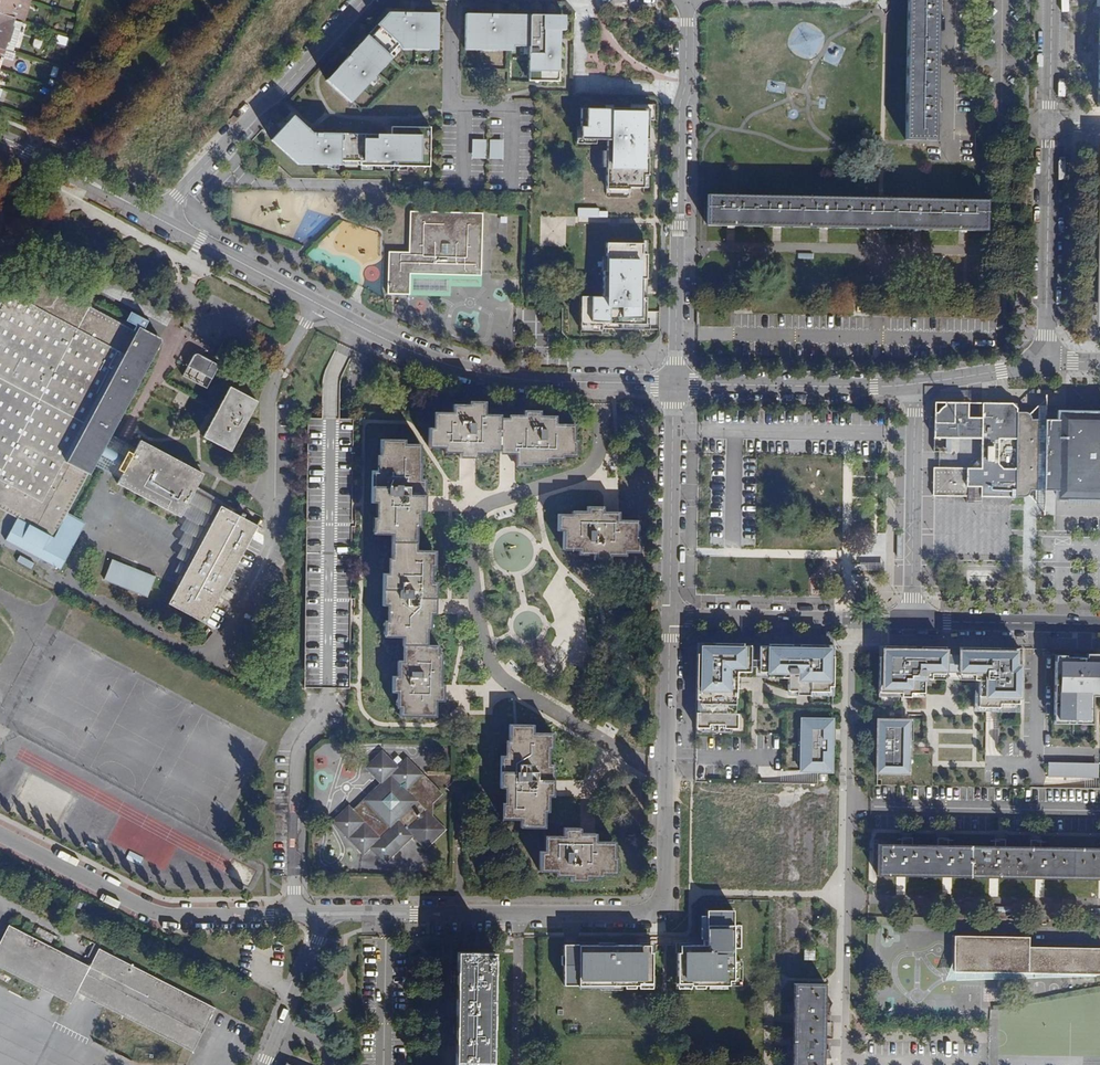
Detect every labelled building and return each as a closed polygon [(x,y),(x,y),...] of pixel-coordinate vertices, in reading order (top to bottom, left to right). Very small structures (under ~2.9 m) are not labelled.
[(1,7),(0,9),(0,57),(2,58),(18,9),(29,12),(32,2),(32,0),(0,0),(0,7),(1,7)] [(905,139),(935,140),(937,0),(907,0),(905,139)] [(389,12),(326,80),(348,99),(360,86),(363,89),(377,74),(374,71),(399,44),(438,45),(439,13),(389,12)] [(559,82),(560,16),(466,14),(465,45),(529,46),(529,77),(539,77),(539,81),(559,82)] [(58,35),(55,45),(66,47),(69,38),(58,35)] [(607,140),(606,189),(629,190),(629,188),(643,188),(644,175),(648,176),(648,158),(644,158),(644,140),(648,140),(648,109),(612,109),(581,109),(581,139),(607,140)] [(271,140),(297,164),(340,165),(340,161),(359,161),(359,165),(430,166),(430,144),(421,144),(422,127),(391,126),(391,134),(312,133),(293,115),(271,140)] [(474,158),(484,158),(484,140),(474,139),(474,158)] [(491,159),(501,159),(501,140),(491,140),(491,159)] [(880,198),(708,194),(707,224),(879,228),(987,230),(987,200),(880,198)] [(600,209),(578,208),(578,219),(600,219),(600,209)] [(388,293),(409,294),(409,273),(481,274),(482,213),(410,212),(410,252),(389,252),(388,293)] [(601,329),(645,330),(646,298),(641,297),(642,244),(606,243),(605,271),(603,271),(602,297),(581,297),(580,326),(601,326),(601,329)] [(409,282),(480,284),(481,274),(409,273),(409,282)] [(35,278),(23,300),(6,291),(0,302),(0,509),(16,518),(5,540),(59,569),(76,537),(77,533),(77,531),(76,528),(75,526),(74,524),(71,523),(64,519),(66,514),(93,463),(109,434),(157,343),(140,334),(147,321),(129,312),(125,320),(134,325),(132,329),(35,278)] [(233,345),(224,340),(217,354),(226,358),(233,345)] [(198,354),(197,353),(195,354),(194,354),(192,356),(182,375),(206,387),(216,370),(216,368),(216,366),(215,364),(214,362),(213,361),(198,354)] [(256,402),(229,387),(203,437),(230,451),(256,402)] [(484,415),(484,402),(468,402),(467,405),(452,405),(452,413),(433,413),(433,428),(429,429),(429,447),(444,448),(444,447),(444,452),(459,453),(460,458),(475,457),(476,453),(491,453),(491,450),(499,450),(499,454),(514,454),(515,466),(530,467),(531,464),(546,463),(547,459),(562,459),(562,456),(575,456),(576,440),(574,440),(574,425),(555,424),(555,416),(540,416),(539,411),(524,411),(524,415),(508,416),(507,419),(500,419),(499,415),(484,415)] [(981,496),(1020,497),(1022,413),(1011,413),(1011,408),(1005,408),(1005,404),(956,403),(953,404),(949,405),(946,406),(943,408),(941,410),(939,412),(937,415),(936,418),(935,422),(934,426),(934,451),(948,451),(948,437),(981,438),(981,460),(978,460),(973,465),(972,468),(933,468),(933,495),(966,496),(966,502),(981,502),(981,496)] [(1058,420),(1035,419),(1034,491),(1058,491),(1057,497),(1063,498),(1065,412),(1058,412),(1058,420)] [(1065,412),(1063,498),(1099,498),(1099,413),(1065,412)] [(1028,413),(1022,413),(1020,497),(1022,497),(1023,497),(1025,496),(1027,495),(1029,493),(1029,491),(1034,491),(1035,419),(1031,419),(1031,416),(1029,414),(1028,413)] [(109,434),(93,463),(120,477),(135,447),(109,434)] [(201,474),(139,440),(135,447),(120,477),(117,482),(179,516),(180,513),(194,487),(201,474)] [(397,692),(396,707),(396,708),(400,708),(400,715),(436,716),(436,701),(435,700),(443,700),(444,685),(441,685),(441,654),(438,653),(438,645),(427,644),(427,630),(431,629),(431,614),(435,613),(435,582),(432,582),(432,567),(431,566),(435,566),(435,551),(416,550),(416,526),(420,526),(420,511),(424,510),(424,479),(420,479),(421,464),(420,463),(420,445),(404,444),(404,440),(381,440),(381,455),(377,455),(377,470),(372,471),(372,502),(376,502),(376,518),(373,518),(373,533),(392,534),(391,558),(388,558),(388,574),(383,574),(382,604),(387,605),(387,620),(384,620),(384,636),(403,636),(402,661),(398,661),(397,676),(393,676),(393,691),(397,692)] [(215,455),(222,459),(225,453),(218,449),(215,455)] [(184,515),(179,527),(183,529),(176,541),(181,544),(175,556),(179,559),(174,570),(178,573),(173,583),(178,586),(210,525),(206,522),(216,504),(220,506),(233,513),(236,509),(194,487),(180,513),(184,515)] [(291,502),(291,492),(275,492),(275,502),(291,502)] [(244,505),(239,503),(236,509),(241,512),(244,505)] [(220,506),(210,525),(178,586),(169,603),(205,623),(256,525),(233,513),(220,506)] [(648,554),(648,523),(629,523),(630,512),(614,511),(614,508),(597,507),(597,511),(579,511),(579,515),(566,515),(566,532),(574,532),(573,550),(589,551),(589,555),(604,555),(604,561),(619,561),(619,557),(638,557),(638,554),(648,554)] [(83,523),(66,514),(64,519),(71,523),(74,524),(75,526),(76,528),(77,531),(77,533),(76,537),(83,523)] [(32,568),(35,561),(20,556),(17,563),(32,568)] [(157,576),(113,559),(104,580),(148,597),(157,576)] [(742,645),(742,643),(697,642),(696,728),(735,728),(736,714),(734,714),(734,682),(728,682),(728,671),(748,671),(748,645),(742,645)] [(821,644),(768,643),(768,646),(759,645),(758,672),(767,673),(767,677),(788,678),(787,691),(810,691),(829,691),(829,686),(833,686),(833,656),(826,656),(826,649),(821,649),(821,644)] [(834,645),(821,644),(821,649),(826,649),(826,656),(833,656),(834,645)] [(907,692),(923,693),(923,678),(931,679),(931,674),(944,674),(945,674),(945,646),(883,646),(883,656),(879,656),(878,692),(900,692),(900,691),(907,691),(907,692)] [(1021,648),(961,647),(961,652),(957,652),(957,664),(960,664),(960,675),(975,675),(975,680),(979,680),(984,680),(984,688),(978,687),(978,707),(991,707),(1000,707),(1000,704),(1020,704),(1021,648)] [(1052,652),(1052,656),(1042,656),(1041,710),(1045,710),(1045,714),(1053,714),(1053,718),(1067,719),(1067,715),(1076,715),(1076,711),(1080,711),(1080,687),(1091,687),(1091,691),(1099,691),(1099,653),(1052,652)] [(956,680),(975,680),(975,675),(960,675),(960,664),(957,664),(956,680)] [(748,677),(748,671),(728,671),(728,682),(734,682),(734,677),(748,677)] [(833,695),(833,686),(829,686),(829,691),(810,691),(810,695),(833,695)] [(991,711),(991,707),(978,707),(978,687),(975,687),(974,711),(991,711)] [(1020,712),(1020,704),(1000,704),(1000,707),(1000,712),(1020,712)] [(1041,718),(1053,718),(1053,714),(1045,714),(1045,710),(1041,710),(1041,718)] [(832,719),(801,719),(800,771),(831,771),(832,751),(831,751),(831,739),(832,739),(832,719)] [(877,739),(879,739),(879,752),(877,752),(877,772),(908,772),(908,753),(905,753),(905,740),(908,740),(908,721),(878,720),(877,739)] [(544,736),(544,729),(521,729),(520,744),(517,744),(516,760),(512,760),(511,791),(516,791),(516,807),(513,807),(513,823),(532,823),(532,831),(555,830),(556,815),(559,815),(559,800),(564,800),(564,768),(560,768),(560,753),(563,752),(563,737),(544,736)] [(397,766),(382,750),(365,767),(379,783),(352,810),(348,805),(331,822),(363,855),(369,849),(385,864),(413,837),(425,849),(445,829),(432,816),(432,804),(442,794),(406,757),(397,766)] [(1099,778),(1099,766),(1099,763),(1049,761),(1048,776),(1099,778)] [(593,835),(593,830),(577,830),(577,838),(558,838),(557,838),(557,853),(553,853),(553,873),(568,873),(568,878),(584,878),(584,882),(600,882),(600,878),(615,878),(615,874),(629,874),(629,859),(627,859),(627,843),(608,843),(608,834),(593,835)] [(99,844),(88,840),(86,845),(96,850),(99,844)] [(878,844),(878,875),(896,875),(942,876),(952,876),(990,877),(998,877),(1036,878),(1045,878),(1099,879),(1099,848),(878,844)] [(144,858),(131,851),(126,859),(140,866),(144,858)] [(690,983),(690,985),(728,985),(728,980),(740,980),(740,961),(733,961),(733,947),(735,947),(735,925),(733,925),(733,910),(706,910),(706,938),(703,938),(703,949),(677,949),(677,983),(690,983)] [(9,926),(0,942),(0,967),(70,1003),(76,992),(192,1051),(214,1008),(98,949),(89,966),(9,926)] [(1029,946),(1029,936),(954,936),(954,972),(1099,974),(1099,948),(1029,946)] [(563,985),(638,985),(638,983),(651,983),(651,949),(625,949),(625,945),(589,945),(589,949),(563,949),(563,985)] [(455,1064),(493,1064),(495,952),(457,952),(455,1064)] [(794,984),(794,1003),(793,1011),(793,1049),(793,1057),(792,1064),(824,1064),(825,984),(794,984)]
